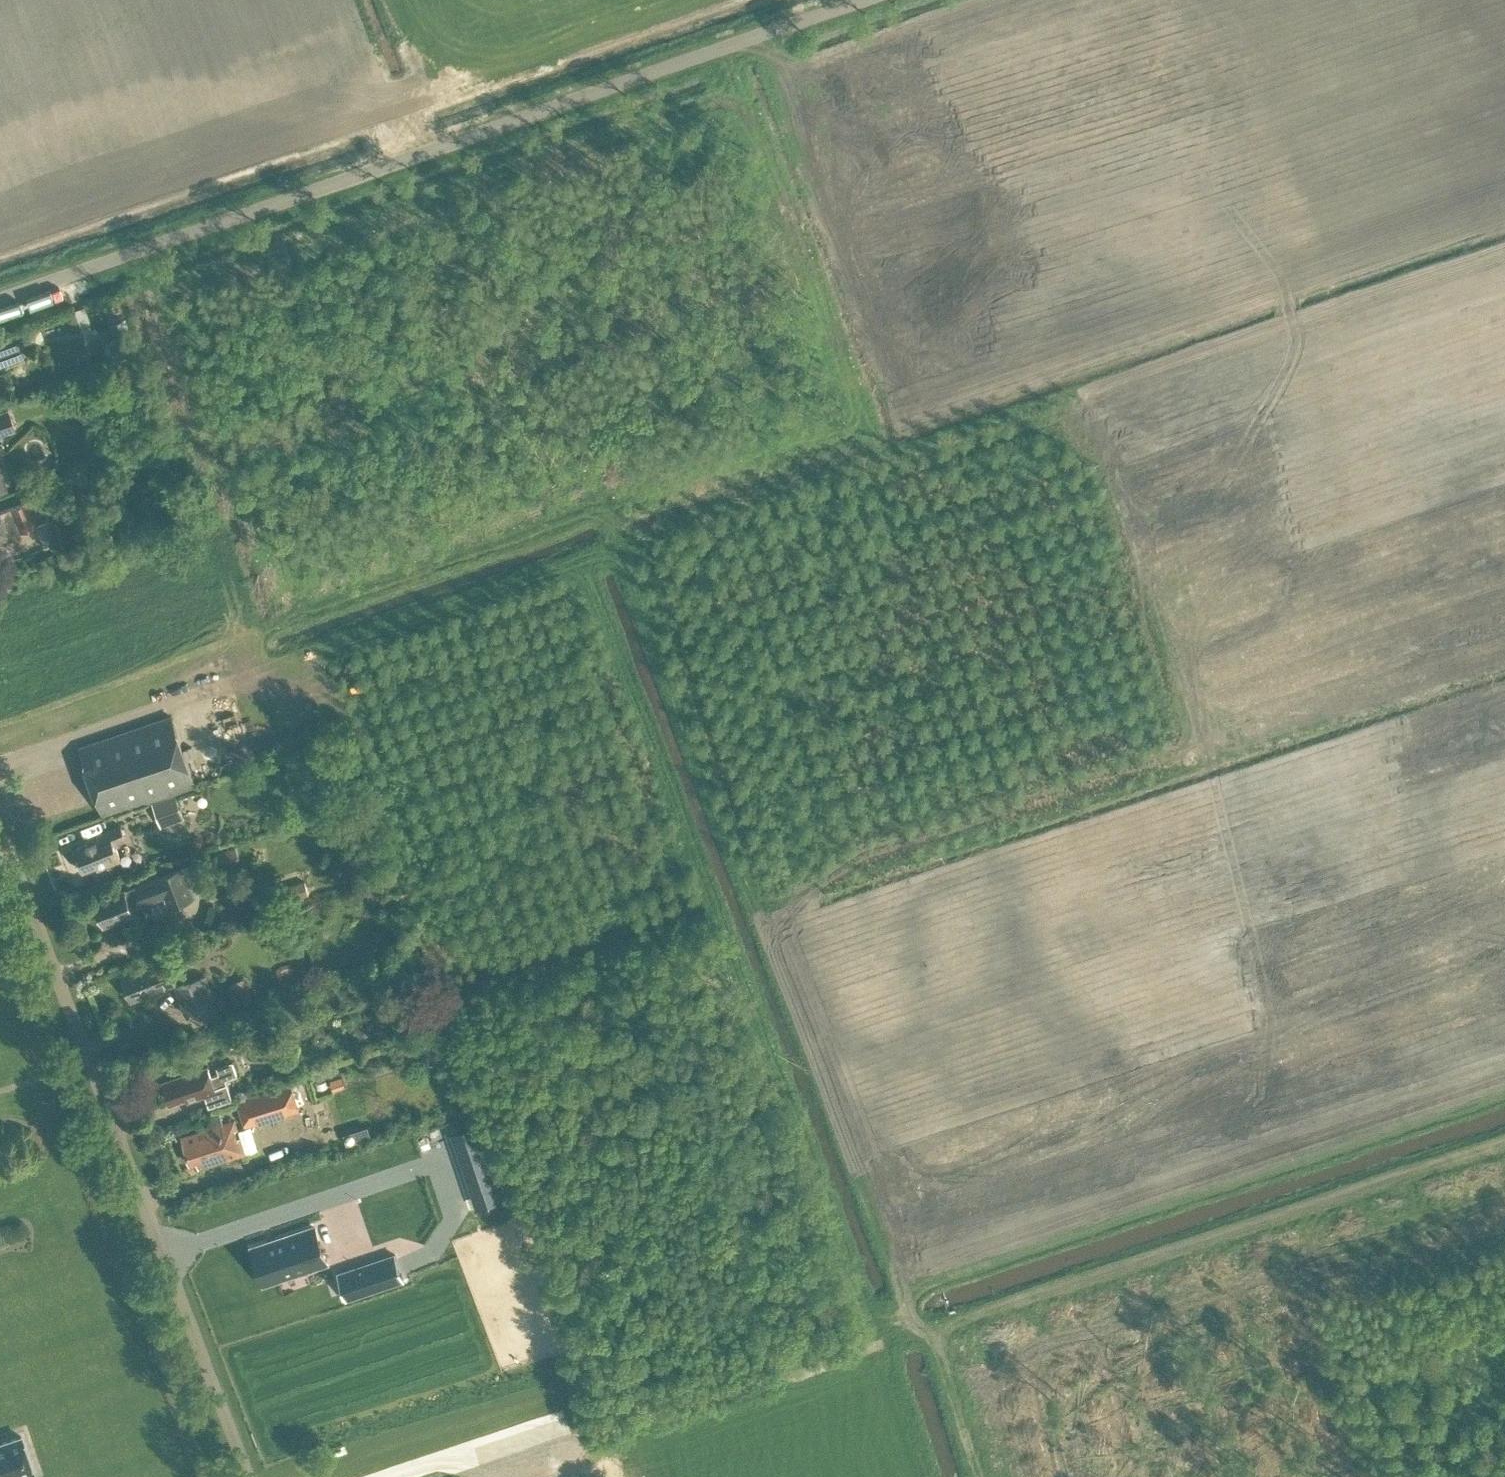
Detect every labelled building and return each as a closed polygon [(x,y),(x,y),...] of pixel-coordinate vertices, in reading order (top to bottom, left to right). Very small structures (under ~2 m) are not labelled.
[(0,409),(0,433),(15,428),(7,407),(0,409)] [(51,518),(35,524),(30,511),(41,507),(35,492),(5,503),(11,518),(15,517),(20,530),(0,537),(0,554),(7,571),(63,550),(51,518)] [(170,792),(195,783),(172,715),(81,746),(104,814),(152,798),(170,792)] [(176,793),(153,802),(162,825),(185,816),(176,793)] [(126,836),(121,824),(98,833),(100,837),(74,847),(83,869),(97,864),(99,867),(121,858),(115,841),(126,836)] [(236,845),(211,854),(215,865),(240,856),(236,845)] [(109,897),(95,902),(103,922),(117,917),(117,919),(135,912),(133,908),(166,896),(170,906),(194,897),(183,867),(108,895),(109,897)] [(305,880),(282,887),(286,900),(309,893),(305,880)] [(184,949),(165,956),(123,973),(132,998),(175,982),(170,968),(189,961),(184,949)] [(216,999),(205,973),(176,984),(186,1010),(216,999)] [(245,976),(226,985),(235,1006),(255,998),(245,976)] [(226,1077),(237,1073),(233,1060),(218,1065),(220,1072),(212,1074),(209,1064),(164,1080),(171,1100),(187,1095),(188,1098),(206,1092),(210,1105),(233,1097),(226,1077)] [(292,1083),(236,1100),(243,1127),(300,1110),(292,1083)] [(199,1167),(245,1153),(240,1137),(237,1138),(234,1130),(238,1128),(235,1120),(182,1136),(190,1162),(197,1160),(199,1167)] [(368,1125),(344,1132),(347,1143),(372,1135),(368,1125)] [(253,1246),(264,1280),(327,1258),(323,1248),(322,1243),(315,1224),(276,1238),(269,1240),(253,1246)] [(396,1251),(338,1271),(346,1296),(404,1276),(396,1251)] [(0,1444),(0,1476),(47,1476),(31,1434),(0,1444)]
